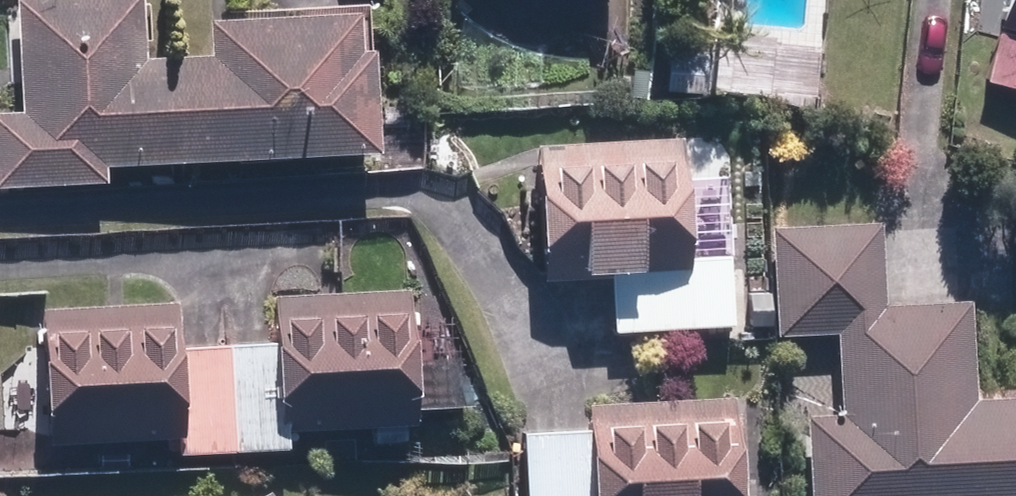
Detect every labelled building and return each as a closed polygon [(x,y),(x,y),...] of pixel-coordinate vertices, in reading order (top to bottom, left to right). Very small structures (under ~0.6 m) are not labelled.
[(369,160),(365,57),(347,58),(346,21),(199,27),(201,64),(138,67),(135,0),(106,0),(13,4),(18,115),(0,116),(0,190),(99,186),(98,171),(369,160)] [(992,29),(994,29),(1015,36),(1015,0),(1000,0),(992,29)] [(978,86),(1015,96),(1015,36),(994,29),(978,86)] [(677,140),(531,149),(538,262),(570,260),(571,279),(606,277),(629,276),(628,257),(684,254),(677,140)] [(970,403),(966,305),(880,308),(877,225),(772,229),(776,338),(835,336),(838,418),(805,419),(808,495),(1015,495),(1015,401),(970,403)] [(610,338),(728,332),(724,270),(629,276),(606,277),(610,338)] [(405,292),(268,299),(271,345),(276,436),(413,428),(405,292)] [(173,304),(36,311),(43,447),(181,440),(176,350),(173,304)] [(271,345),(218,348),(224,456),(276,453),(276,436),(271,345)] [(224,456),(218,348),(176,350),(181,440),(182,458),(224,456)] [(584,407),(585,434),(588,495),(730,495),(726,401),(584,407)] [(519,437),(522,495),(588,495),(585,434),(519,437)]
